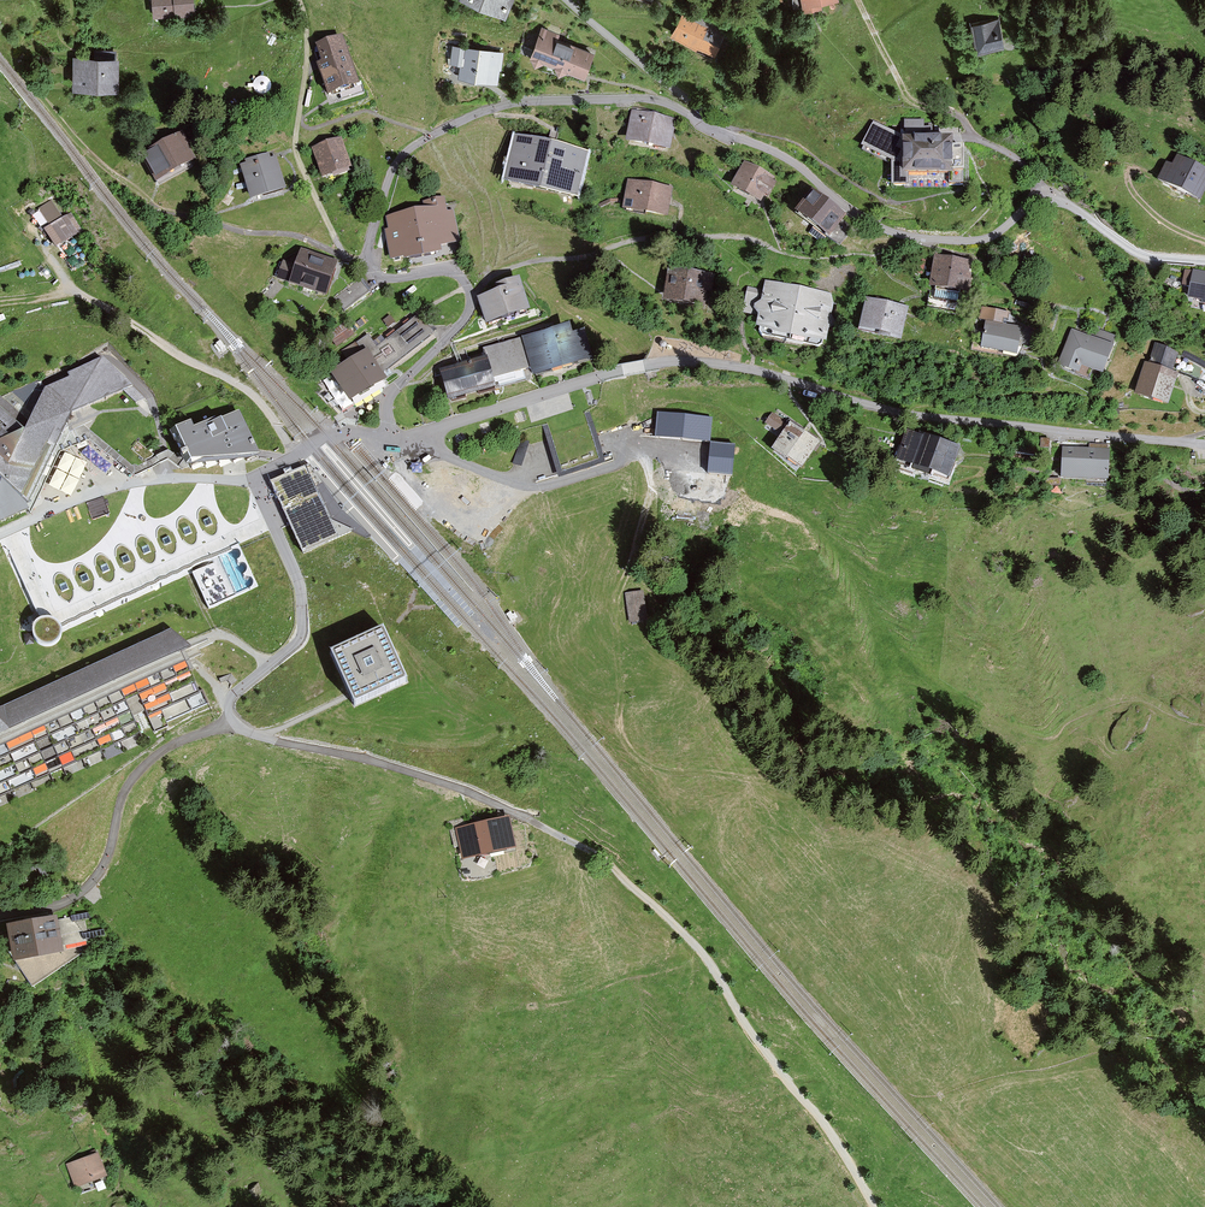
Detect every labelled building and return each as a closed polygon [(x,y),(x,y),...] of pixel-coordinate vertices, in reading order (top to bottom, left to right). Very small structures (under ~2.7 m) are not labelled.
[(154,18),(194,16),(193,0),(153,0),(154,18)] [(507,0),(456,0),(499,18),(507,0)] [(831,2),(831,0),(794,0),(796,12),(813,10),(812,4),(831,2)] [(721,36),(681,16),(670,38),(710,58),(721,36)] [(999,23),(971,28),(975,52),(1003,48),(999,23)] [(536,30),(526,54),(580,76),(590,51),(536,30)] [(359,90),(343,40),(315,49),(331,99),(359,90)] [(504,53),(447,44),(444,63),(461,65),(459,79),(499,85),(504,53)] [(119,59),(74,58),(73,91),(118,92),(119,59)] [(631,112),(625,145),(670,154),(677,121),(631,112)] [(901,146),(869,129),(857,150),(886,166),(886,189),(900,189),(901,179),(945,179),(945,188),(959,188),(959,154),(945,154),(945,147),(927,147),(927,133),(920,133),(920,126),(901,126),(901,146)] [(515,133),(504,181),(578,199),(589,150),(515,133)] [(181,136),(141,158),(157,187),(197,166),(181,136)] [(353,173),(342,141),(312,151),(323,183),(353,173)] [(240,168),(251,204),(287,193),(277,158),(272,160),(270,154),(244,162),(245,166),(240,168)] [(774,179),(745,162),(732,184),(761,201),(774,179)] [(1174,162),(1169,173),(1163,170),(1155,185),(1193,205),(1204,182),(1204,177),(1174,162)] [(673,189),(627,180),(621,212),(667,221),(673,189)] [(847,217),(816,193),(799,215),(831,238),(847,217)] [(81,233),(69,214),(64,218),(54,201),(41,209),(51,225),(45,229),(56,248),(81,233)] [(443,206),(385,216),(393,260),(451,249),(443,206)] [(339,266),(301,254),(295,268),(284,264),(278,282),(327,301),(339,266)] [(963,268),(930,261),(923,291),(956,298),(963,268)] [(705,273),(667,267),(662,300),(699,306),(705,273)] [(1190,274),(1183,301),(1204,307),(1204,278),(1190,274)] [(361,278),(335,298),(345,310),(370,290),(361,278)] [(489,297),(475,302),(483,326),(521,314),(511,283),(487,291),(489,297)] [(828,298),(763,286),(754,332),(819,345),(828,298)] [(899,311),(862,303),(856,331),(893,338),(899,311)] [(340,353),(346,363),(324,376),(343,408),(378,388),(372,378),(429,338),(413,321),(371,352),(363,340),(340,353)] [(329,335),(336,345),(352,333),(345,323),(329,335)] [(570,323),(520,336),(528,367),(530,375),(589,360),(582,333),(573,335),(570,323)] [(1015,331),(981,326),(977,351),(1010,357),(1015,331)] [(1109,342),(1067,330),(1057,361),(1100,373),(1109,342)] [(520,336),(480,347),(483,359),(488,377),(528,367),(520,336)] [(1147,366),(1142,364),(1131,393),(1162,405),(1173,376),(1166,373),(1173,355),(1154,347),(1147,366)] [(68,380),(67,421),(134,476),(168,459),(143,399),(102,358),(68,371),(68,380)] [(483,359),(435,371),(442,399),(490,387),(488,377),(483,359)] [(148,400),(153,395),(123,363),(117,368),(148,400)] [(67,421),(68,380),(48,386),(30,428),(0,405),(0,476),(30,504),(67,421)] [(713,416),(657,411),(655,436),(710,441),(711,441),(713,416)] [(185,465),(256,455),(236,413),(200,430),(195,420),(170,431),(185,465)] [(777,414),(766,419),(773,431),(783,426),(777,414)] [(793,469),(812,443),(785,424),(766,449),(793,469)] [(951,448),(898,432),(889,461),(942,476),(951,448)] [(521,441),(514,463),(520,465),(528,443),(521,441)] [(735,443),(711,441),(710,441),(707,473),(733,475),(735,443)] [(1017,443),(1016,453),(1037,455),(1038,445),(1017,443)] [(1064,449),(1063,478),(1107,479),(1108,451),(1064,449)] [(341,509),(309,462),(269,480),(304,554),(352,532),(367,539),(371,536),(341,509)] [(39,641),(44,643),(50,643),(54,641),(59,637),(61,634),(62,628),(61,623),(189,567),(207,606),(232,595),(215,557),(230,549),(267,532),(250,492),(247,487),(214,484),(197,483),(181,483),(166,484),(147,486),(130,489),(85,502),(72,507),(3,538),(40,617),(36,619),(33,623),(32,629),(33,633),(36,637),(39,641)] [(709,513),(718,515),(722,492),(713,490),(709,513)] [(642,591),(627,593),(630,623),(646,621),(642,591)] [(205,704),(171,631),(0,708),(0,796),(205,704)] [(384,632),(333,655),(356,706),(407,683),(384,632)] [(508,819),(459,829),(465,857),(514,847),(508,819)] [(0,925),(0,927),(5,959),(51,952),(45,918),(0,925)] [(64,1163),(72,1185),(99,1175),(91,1153),(64,1163)]
